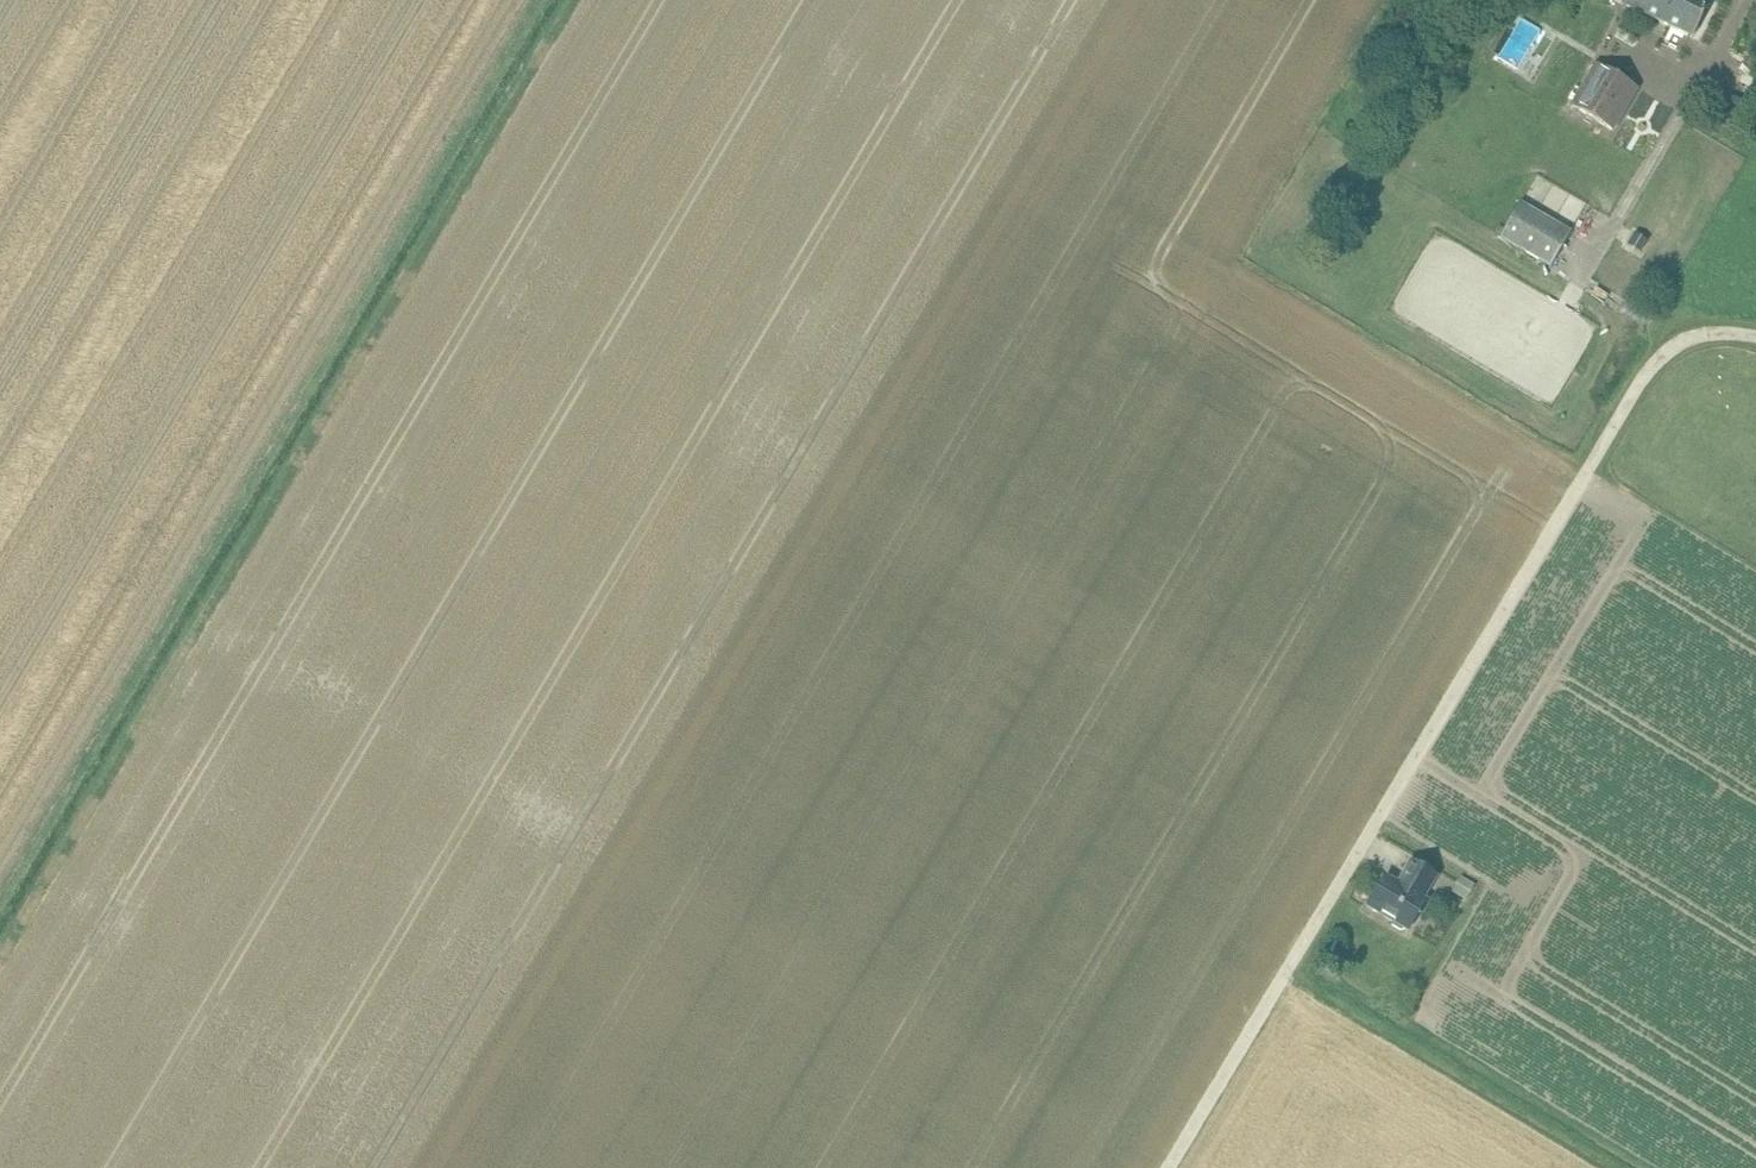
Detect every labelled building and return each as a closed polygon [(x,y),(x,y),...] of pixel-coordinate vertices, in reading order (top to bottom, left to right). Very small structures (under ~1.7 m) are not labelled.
[(1711,2),(1707,0),(1624,0),(1623,3),(1693,38),(1711,2)] [(1613,131),(1637,90),(1596,65),(1572,106),(1613,131)] [(1551,267),(1570,233),(1519,204),(1500,238),(1551,267)] [(1405,930),(1408,931),(1426,901),(1423,899),(1437,877),(1412,862),(1398,884),(1386,877),(1368,907),(1392,922),(1392,926),(1401,931),(1405,930)]
